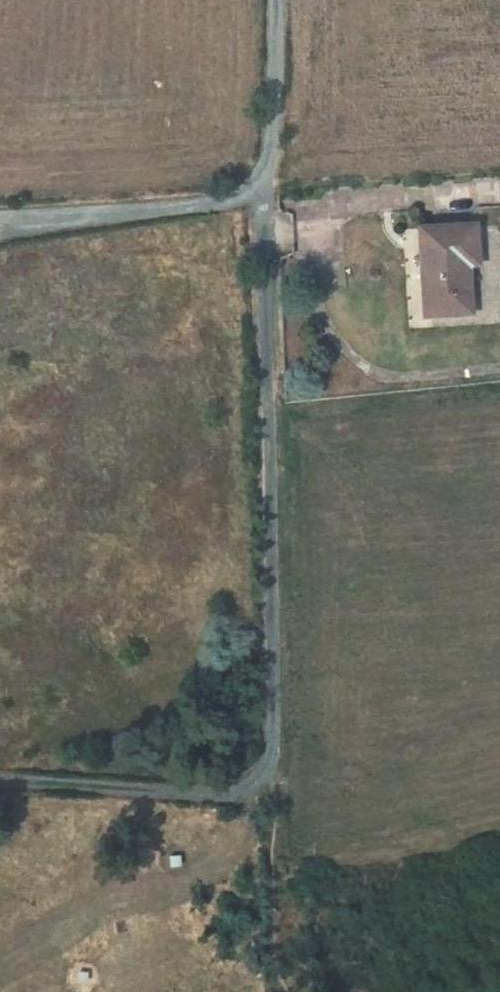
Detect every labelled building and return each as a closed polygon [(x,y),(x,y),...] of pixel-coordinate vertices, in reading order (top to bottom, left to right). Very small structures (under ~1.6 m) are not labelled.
[(468,201),(415,204),(415,239),(424,240),(423,290),(461,289),(461,239),(468,238),(468,201)]
